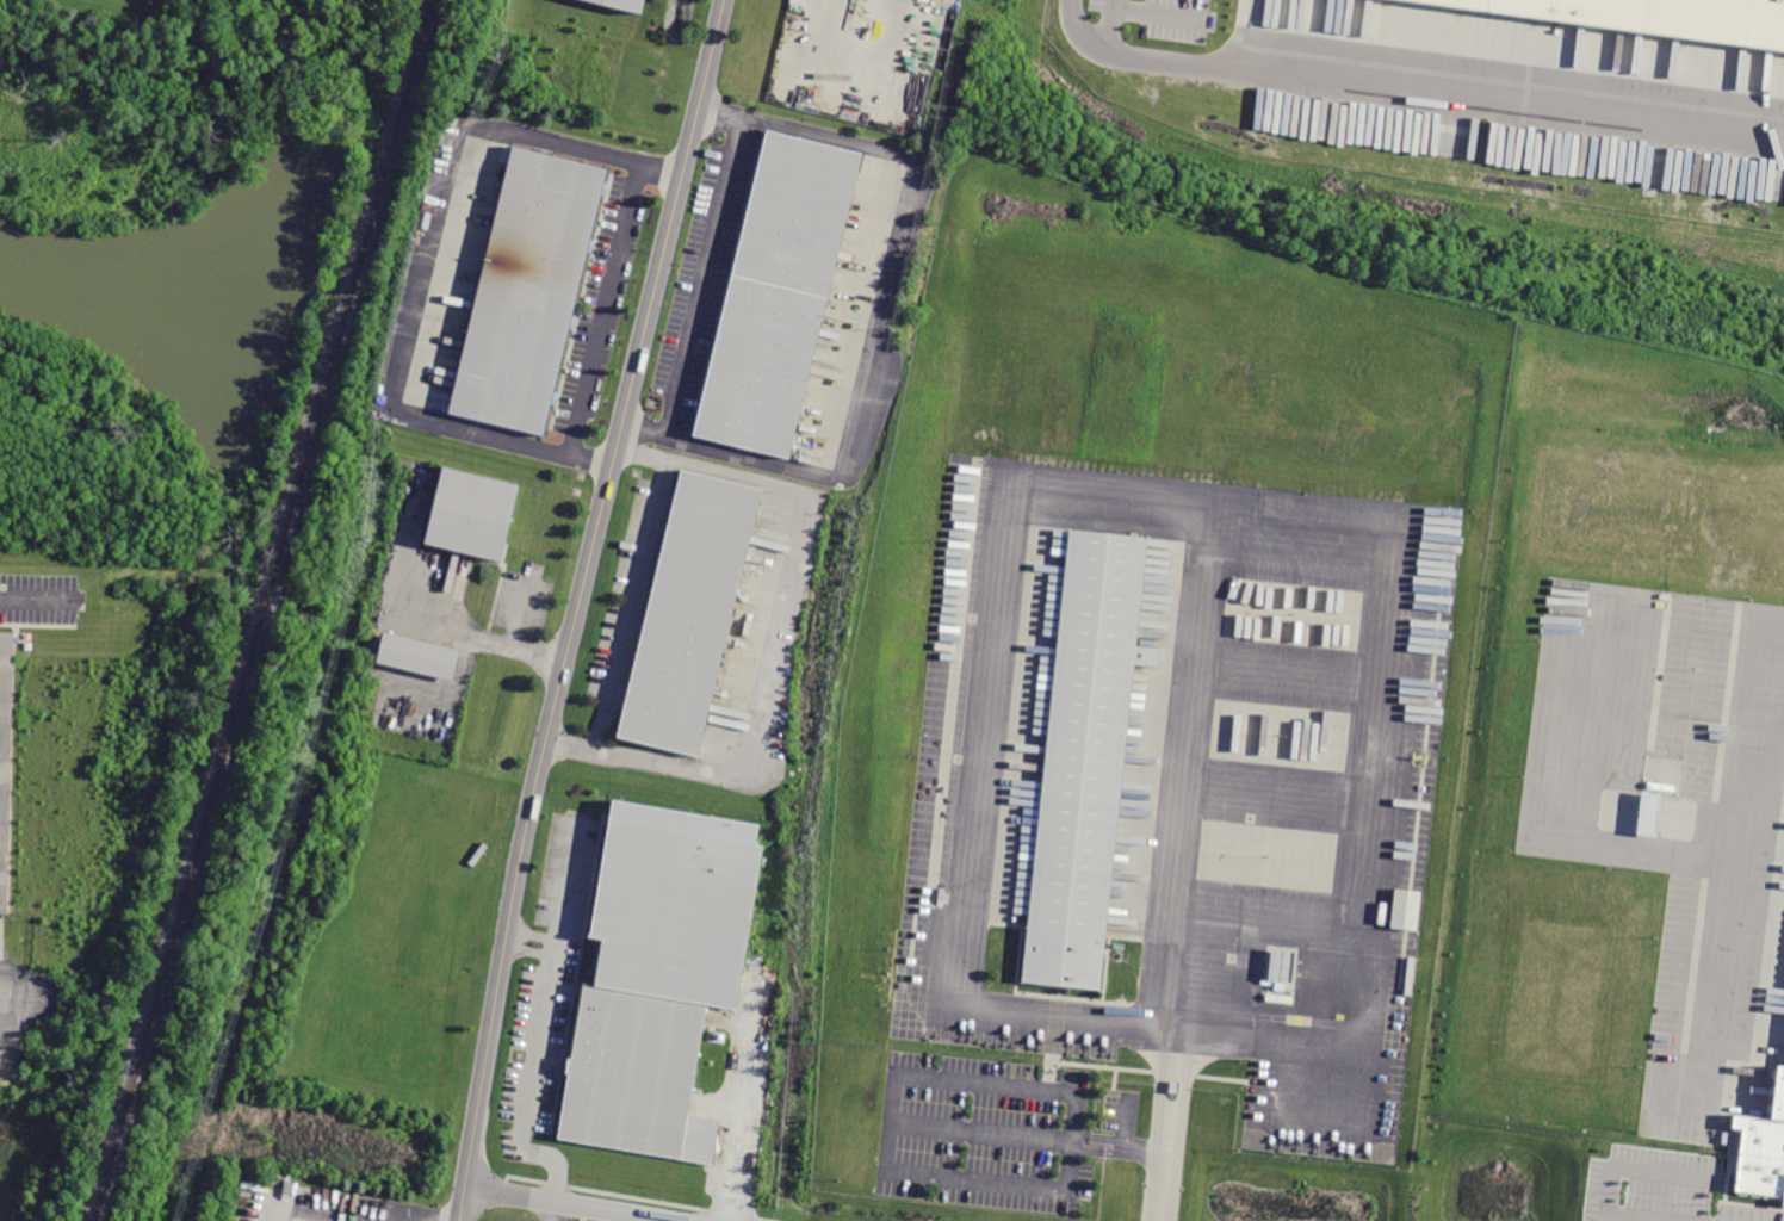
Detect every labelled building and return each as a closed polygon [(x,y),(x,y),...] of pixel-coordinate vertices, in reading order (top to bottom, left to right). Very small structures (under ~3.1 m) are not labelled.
[(643,17),(647,0),(571,0),(643,17)] [(1783,55),(1783,0),(1400,0),(1783,55)] [(764,128),(690,434),(787,457),(861,151),(764,128)] [(513,149),(448,415),(546,439),(611,173),(513,149)] [(680,469),(615,740),(706,762),(770,490),(680,469)] [(444,471),(425,547),(498,566),(519,490),(444,471)] [(1023,984),(1104,992),(1153,539),(1073,531),(1023,984)] [(389,630),(382,662),(454,678),(462,647),(389,630)] [(10,916),(16,633),(0,633),(0,916),(10,916)] [(1639,792),(1635,833),(1654,836),(1658,794),(1639,792)] [(613,799),(590,938),(603,941),(596,983),(586,981),(559,1142),(710,1166),(717,1124),(686,1120),(704,1012),(742,1018),(773,825),(613,799)] [(1276,948),(1274,979),(1296,980),(1299,949),(1276,948)] [(1778,1067),(1772,1121),(1733,1116),(1732,1127),(1740,1128),(1733,1190),(1780,1196),(1779,1208),(1783,1208),(1783,1068),(1778,1067)]
